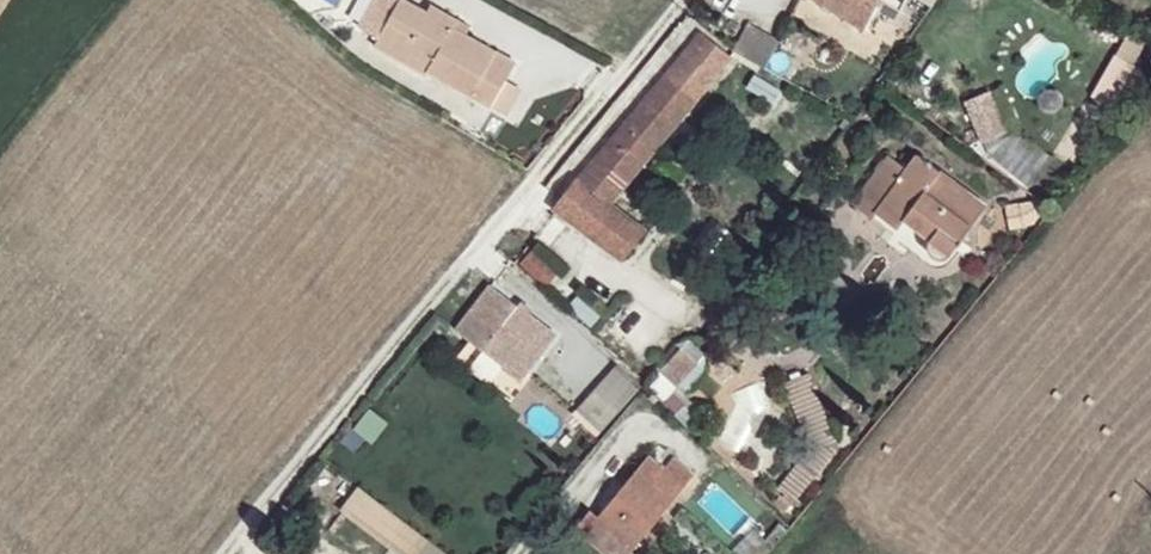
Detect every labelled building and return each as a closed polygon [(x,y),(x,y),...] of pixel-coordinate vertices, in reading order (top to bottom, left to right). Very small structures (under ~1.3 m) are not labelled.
[(387,21),(409,34),(403,46),(430,62),(427,67),(491,106),(505,83),(517,63),(480,42),(467,35),(472,27),(427,2),(422,9),(407,0),(399,0),(387,21)] [(841,13),(848,0),(820,0),(841,13)] [(841,13),(866,29),(882,0),(848,0),(841,13)] [(409,34),(387,21),(375,40),(425,69),(427,67),(430,62),(403,46),(409,34)] [(768,62),(780,41),(750,23),(738,42),(738,43),(768,62)] [(485,34),(472,27),(467,35),(480,42),(485,34)] [(705,32),(699,28),(681,61),(711,79),(743,100),(763,65),(733,49),(705,32)] [(768,62),(738,43),(733,49),(763,65),(766,67),(768,62)] [(711,79),(681,61),(667,77),(697,98),(711,79)] [(697,98),(667,77),(581,180),(611,203),(697,98)] [(523,93),(505,83),(491,106),(510,116),(523,93)] [(892,155),(854,205),(874,220),(880,214),(900,228),(907,219),(934,240),(933,242),(932,244),(931,248),(932,252),(935,255),(937,258),(941,260),(946,259),(952,256),(991,207),(922,156),(912,170),(892,155)] [(611,203),(581,180),(558,208),(622,256),(643,227),(611,203)] [(452,322),(518,378),(558,331),(492,275),(452,322)] [(659,372),(648,386),(661,399),(669,391),(673,386),(659,372)] [(796,456),(801,461),(777,491),(784,497),(778,505),(788,512),(840,447),(810,372),(784,383),(808,442),(796,456)] [(683,404),(669,391),(661,399),(675,413),(683,404)] [(601,516),(594,510),(578,528),(609,553),(630,553),(698,473),(677,457),(666,468),(651,456),(601,516)] [(361,480),(338,506),(392,553),(445,553),(361,480)]
